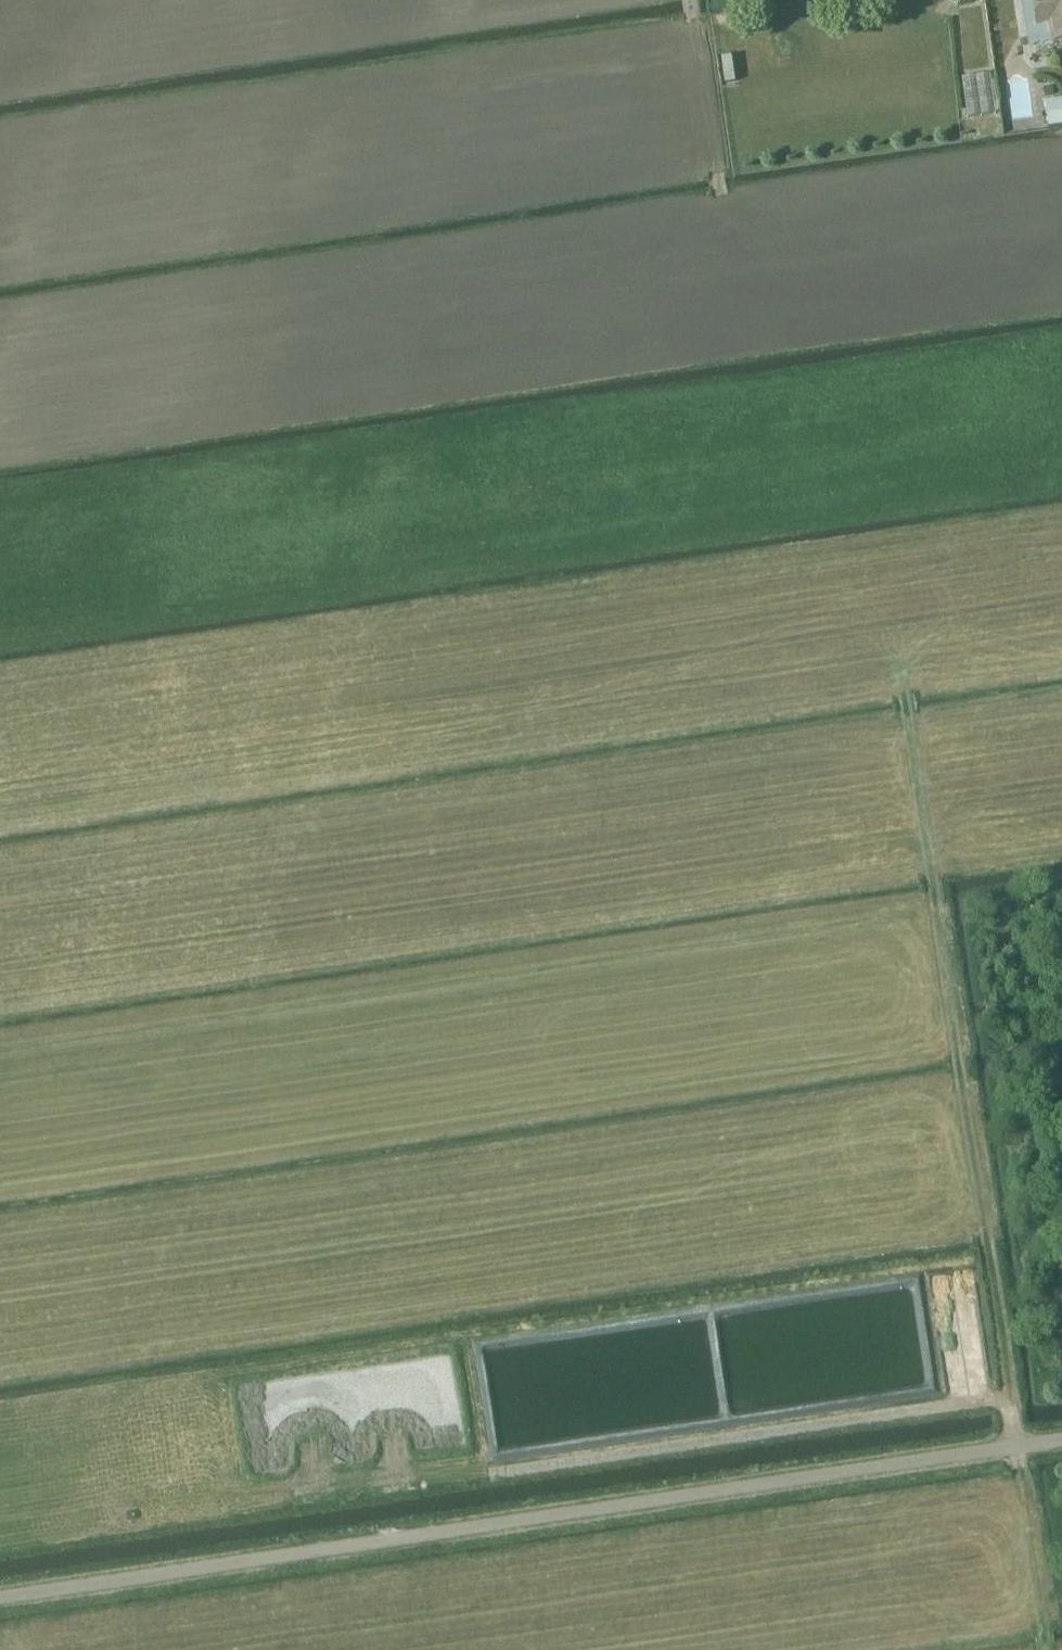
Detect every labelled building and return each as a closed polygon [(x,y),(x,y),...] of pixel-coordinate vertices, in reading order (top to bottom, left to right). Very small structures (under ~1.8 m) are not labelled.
[(1042,25),(1050,23),(1053,41),(1061,40),(1061,0),(1036,0),(1042,25)] [(1048,127),(1061,125),(1061,99),(1045,101),(1048,127)]
